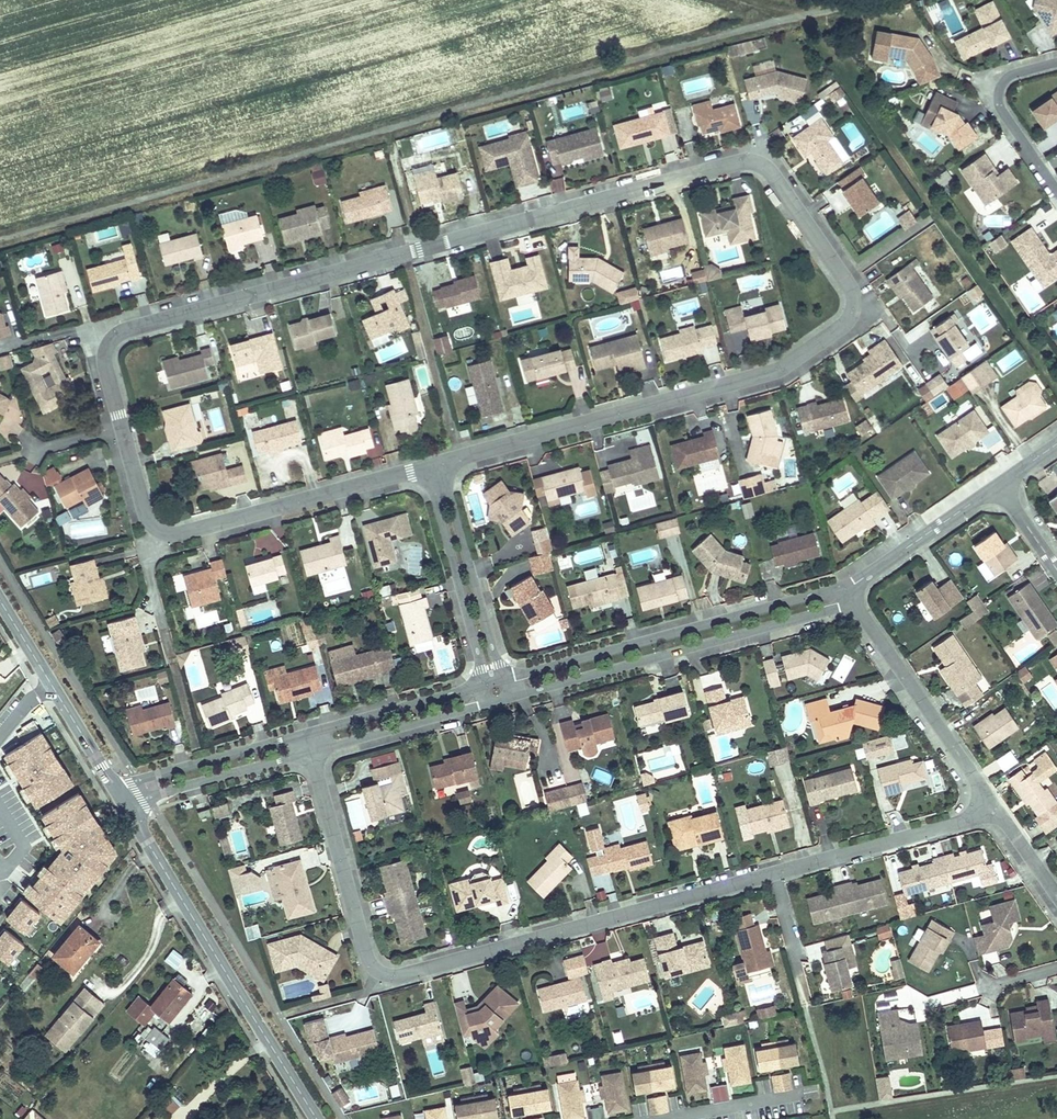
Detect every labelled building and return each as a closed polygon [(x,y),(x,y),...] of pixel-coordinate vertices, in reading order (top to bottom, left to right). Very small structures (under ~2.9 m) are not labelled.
[(964,50),(989,38),(987,35),(992,33),(993,36),(1011,27),(998,0),(981,0),(977,2),(985,19),(971,26),(968,27),(967,35),(959,39),(964,50)] [(1039,12),(1044,8),(1046,1),(1046,0),(1038,0),(1036,8),(1039,12)] [(1039,12),(1053,35),(1056,32),(1056,0),(1046,0),(1046,1),(1044,8),(1039,12)] [(937,3),(927,8),(934,24),(944,19),(937,3)] [(885,60),(891,30),(875,27),(869,57),(885,60)] [(968,27),(956,32),(959,39),(967,35),(968,27)] [(920,39),(893,31),(887,53),(905,58),(914,71),(920,85),(941,77),(933,58),(920,39)] [(734,43),(737,55),(744,53),(740,42),(734,43)] [(724,45),(727,58),(737,55),(734,43),(724,45)] [(772,66),(740,75),(746,95),(770,88),(773,89),(773,92),(796,98),(802,74),(772,66)] [(836,81),(826,88),(832,96),(842,89),(836,81)] [(936,82),(925,105),(935,110),(932,115),(941,120),(949,124),(959,139),(977,127),(967,113),(964,114),(963,112),(961,113),(957,107),(958,105),(953,102),(958,93),(936,82)] [(1032,101),(1045,119),(1056,111),(1056,84),(1032,101)] [(610,87),(599,90),(602,101),(613,98),(610,87)] [(706,97),(689,102),(692,111),(694,111),(699,129),(716,124),(717,127),(736,122),(730,100),(708,106),(706,97)] [(591,113),(600,111),(598,99),(588,101),(591,113)] [(935,110),(925,105),(921,113),(933,119),(939,122),(941,120),(932,115),(935,110)] [(562,108),(563,119),(584,117),(583,106),(562,108)] [(651,113),(653,119),(661,116),(660,110),(651,113)] [(651,113),(611,124),(617,146),(638,140),(637,136),(640,135),(646,138),(666,133),(661,116),(653,119),(651,113)] [(817,114),(790,133),(802,151),(808,147),(823,168),(839,157),(824,135),(829,131),(817,114)] [(601,152),(593,125),(563,133),(564,138),(553,141),(551,137),(543,139),(549,160),(557,158),(558,160),(568,158),(569,155),(572,151),(578,149),(579,153),(580,157),(601,152)] [(511,140),(525,136),(523,129),(505,134),(506,136),(511,140)] [(506,136),(476,145),(482,166),(504,160),(509,163),(514,184),(536,178),(525,136),(511,140),(506,136)] [(984,145),(962,160),(985,195),(1017,173),(1008,159),(999,165),(996,168),(991,161),(994,159),(984,145)] [(322,160),(313,163),(316,172),(325,170),(322,160)] [(855,163),(836,176),(842,184),(840,186),(848,198),(850,196),(854,201),(851,203),(858,211),(876,198),(858,173),(861,171),(855,163)] [(438,170),(417,175),(423,199),(436,195),(443,193),(445,198),(466,192),(460,170),(440,175),(438,170)] [(947,170),(935,178),(941,187),(953,179),(947,170)] [(553,179),(556,193),(566,191),(564,177),(553,179)] [(383,205),(392,202),(386,182),(377,185),(379,190),(360,195),(343,199),(348,221),(369,215),(368,211),(374,209),(375,213),(385,210),(383,205)] [(379,190),(377,185),(359,190),(360,195),(379,190)] [(713,207),(697,211),(702,228),(728,221),(732,237),(754,231),(747,205),(750,204),(745,187),(729,192),(731,198),(732,202),(721,204),(720,207),(715,208),(713,207)] [(969,200),(976,196),(971,188),(964,192),(969,200)] [(696,208),(697,211),(713,207),(715,208),(720,207),(721,204),(732,202),(731,198),(696,208)] [(385,210),(393,208),(392,202),(383,205),(385,210)] [(422,202),(422,210),(444,210),(444,202),(422,202)] [(297,210),(297,212),(298,215),(316,210),(316,208),(314,204),(297,210)] [(298,215),(297,212),(279,217),(286,241),(299,238),(298,233),(303,232),(304,236),(322,231),(321,227),(330,224),(325,205),(316,208),(316,210),(298,215)] [(906,208),(897,214),(903,223),(912,217),(906,208)] [(401,211),(386,213),(388,228),(403,226),(401,211)] [(223,221),(229,245),(242,241),(264,235),(258,212),(223,221)] [(654,222),(640,226),(646,249),(665,243),(685,238),(679,215),(658,221),(659,223),(655,224),(654,222)] [(1008,227),(1007,215),(985,216),(985,228),(1008,227)] [(1011,232),(1037,269),(1044,265),(1049,273),(1056,268),(1056,241),(1052,245),(1053,246),(1051,248),(1048,247),(1046,244),(1047,243),(1031,219),(1011,232)] [(702,228),(703,232),(725,226),(728,238),(732,237),(728,221),(702,228)] [(123,235),(132,232),(129,223),(120,225),(123,235)] [(198,232),(161,242),(167,264),(195,256),(195,259),(204,256),(198,232)] [(993,253),(1008,245),(1001,234),(987,242),(993,253)] [(525,253),(547,248),(544,237),(522,242),(525,253)] [(259,240),(261,260),(278,258),(277,238),(259,240)] [(51,244),(53,253),(65,250),(63,241),(51,244)] [(95,289),(114,284),(113,280),(121,278),(131,275),(132,279),(141,276),(132,243),(123,246),(126,258),(89,268),(95,289)] [(665,243),(646,249),(647,252),(666,247),(665,243)] [(576,244),(567,244),(567,266),(575,266),(576,273),(590,273),(591,274),(590,276),(611,288),(622,268),(604,258),(602,261),(599,259),(600,257),(596,254),(576,255),(576,244)] [(506,255),(490,260),(500,297),(515,293),(516,290),(528,287),(530,289),(545,285),(537,253),(526,256),(527,262),(528,265),(524,266),(521,270),(518,271),(514,269),(510,270),(509,267),(506,255)] [(883,273),(889,280),(892,278),(901,290),(911,305),(929,292),(905,257),(883,273)] [(527,262),(509,267),(510,270),(514,269),(518,271),(521,270),(524,266),(528,265),(527,262)] [(716,270),(718,270),(706,263),(707,265),(702,267),(705,279),(717,276),(716,270)] [(575,266),(567,266),(567,277),(590,276),(591,274),(590,273),(576,273),(575,266)] [(68,308),(64,293),(61,281),(66,280),(62,271),(39,276),(50,314),(68,308)] [(442,288),(433,291),(437,307),(447,305),(447,307),(481,298),(475,274),(458,278),(459,282),(442,286),(442,288)] [(889,280),(897,292),(901,290),(892,278),(889,280)] [(974,278),(965,284),(972,293),(981,286),(974,278)] [(61,281),(64,293),(69,291),(66,280),(61,281)] [(381,315),(379,311),(363,320),(372,338),(399,324),(401,328),(411,322),(393,286),(383,291),(386,298),(390,306),(385,308),(383,309),(385,313),(381,315)] [(635,287),(628,289),(631,299),(638,297),(635,287)] [(628,289),(622,291),(625,301),(631,299),(628,289)] [(372,297),(379,311),(383,309),(385,308),(382,301),(386,298),(383,291),(372,297)] [(783,323),(778,300),(742,310),(740,301),(723,305),(728,327),(745,322),(748,336),(765,332),(764,329),(768,328),(783,323)] [(951,307),(928,323),(953,360),(963,354),(957,345),(965,338),(951,318),(956,315),(951,307)] [(629,311),(636,330),(645,327),(638,308),(629,311)] [(296,346),(304,343),(303,337),(313,334),(313,337),(335,330),(329,311),(309,317),(306,315),(302,316),(301,319),(289,323),(296,346)] [(709,321),(702,323),(707,340),(714,338),(709,321)] [(12,332),(9,323),(5,324),(0,325),(0,336),(12,332)] [(679,330),(658,335),(664,356),(680,352),(679,348),(682,348),(683,351),(699,347),(698,342),(707,340),(702,323),(693,326),(679,330)] [(462,341),(475,333),(470,326),(457,333),(462,341)] [(249,341),(247,338),(231,342),(236,362),(259,356),(263,370),(282,364),(272,331),(255,335),(256,339),(249,341)] [(625,334),(629,345),(638,343),(635,331),(625,334)] [(451,348),(447,332),(434,335),(438,351),(451,348)] [(303,337),(304,343),(315,341),(313,337),(313,334),(303,337)] [(625,334),(588,344),(594,366),(609,362),(608,360),(615,358),(615,360),(617,367),(633,362),(634,366),(644,363),(638,343),(629,345),(625,334)] [(871,350),(845,368),(859,388),(900,360),(882,335),(867,345),(871,350)] [(62,378),(65,376),(51,350),(55,348),(50,339),(32,344),(35,351),(38,350),(40,356),(38,357),(22,365),(36,392),(42,389),(50,404),(72,393),(70,388),(67,382),(64,383),(62,378)] [(181,357),(163,362),(169,385),(208,373),(205,362),(215,359),(210,344),(200,347),(202,351),(181,357)] [(559,350),(559,347),(519,358),(524,378),(547,372),(546,370),(554,368),(554,370),(574,365),(569,347),(559,350)] [(1015,349),(996,363),(1005,376),(1024,362),(1015,349)] [(162,358),(163,362),(181,357),(180,352),(162,358)] [(14,367),(11,353),(0,356),(0,365),(1,370),(14,367)] [(975,360),(986,376),(993,370),(982,355),(975,360)] [(491,376),(495,375),(490,358),(471,363),(484,414),(504,409),(500,395),(496,396),(491,376)] [(958,371),(969,387),(986,376),(975,360),(958,371)] [(237,379),(257,377),(256,362),(236,364),(237,379)] [(938,369),(931,374),(938,385),(945,380),(938,369)] [(931,374),(924,378),(932,390),(938,385),(931,374)] [(69,375),(65,376),(62,378),(64,383),(67,382),(70,388),(75,385),(69,375)] [(500,395),(495,375),(491,376),(496,396),(500,395)] [(400,414),(395,416),(397,424),(402,423),(418,419),(416,410),(419,409),(410,376),(391,381),(396,400),(400,414)] [(450,377),(449,388),(460,390),(461,379),(450,377)] [(932,390),(924,378),(917,383),(925,395),(932,390)] [(281,382),(282,390),(291,389),(290,380),(281,382)] [(1025,414),(1044,401),(1030,381),(1000,402),(1014,422),(1025,414)] [(42,389),(36,392),(44,408),(50,404),(42,389)] [(8,404),(12,397),(0,390),(0,399),(8,404)] [(943,394),(929,404),(935,412),(948,403),(943,394)] [(842,395),(830,399),(830,401),(817,404),(816,402),(816,400),(806,403),(807,404),(796,407),(803,431),(848,418),(842,395)] [(4,411),(8,404),(0,399),(0,409),(4,411)] [(391,401),(395,416),(400,414),(396,400),(391,401)] [(1030,415),(1044,405),(1044,401),(1025,414),(1030,415)] [(165,409),(170,425),(173,424),(176,436),(172,437),(174,446),(198,440),(197,438),(195,431),(187,402),(165,409)] [(972,405),(964,410),(969,416),(976,411),(972,405)] [(768,406),(747,412),(752,429),(755,428),(756,432),(752,444),(750,443),(746,457),(768,462),(768,461),(775,436),(776,432),(768,406)] [(267,410),(269,416),(281,413),(279,407),(267,410)] [(966,437),(969,435),(971,437),(987,426),(976,411),(969,416),(964,410),(936,431),(950,452),(968,439),(966,437)] [(863,414),(854,421),(860,430),(869,423),(863,414)] [(259,450),(270,447),(286,442),(303,437),(297,418),(254,430),(259,450)] [(418,419),(402,423),(404,431),(420,427),(418,419)] [(717,445),(710,422),(701,425),(702,428),(692,431),(693,433),(689,434),(689,432),(669,437),(675,459),(699,453),(712,449),(715,448),(717,445)] [(173,424),(170,425),(166,426),(170,438),(172,437),(176,436),(173,424)] [(320,430),(321,436),(344,429),(343,425),(320,430)] [(344,429),(321,436),(327,456),(342,451),(341,448),(349,446),(350,450),(350,453),(366,448),(365,445),(373,442),(369,426),(345,433),(344,429)] [(468,428),(460,430),(462,437),(470,434),(468,428)] [(782,438),(775,436),(768,461),(775,463),(782,438)] [(286,442),(270,447),(271,450),(286,446),(286,442)] [(629,448),(631,456),(652,450),(650,442),(629,448)] [(888,474),(881,479),(891,494),(907,483),(905,480),(908,478),(910,480),(927,468),(912,447),(883,467),(888,474)] [(202,475),(196,476),(199,488),(211,484),(229,479),(230,483),(247,477),(243,463),(228,468),(223,450),(197,457),(202,475)] [(609,467),(599,470),(604,490),(614,487),(614,484),(633,479),(633,482),(659,475),(652,450),(631,456),(627,457),(628,460),(622,461),(619,460),(608,463),(609,467)] [(191,459),(196,476),(202,475),(197,457),(191,459)] [(90,463),(57,480),(67,501),(82,493),(86,500),(105,490),(90,463)] [(558,469),(539,475),(545,498),(583,487),(577,464),(563,468),(564,470),(559,471),(558,469)] [(883,467),(876,473),(881,479),(888,474),(883,467)] [(52,468),(43,471),(46,480),(55,477),(52,468)] [(759,468),(737,474),(743,493),(764,487),(759,468)] [(0,481),(0,500),(23,523),(40,507),(13,479),(10,482),(6,476),(4,477),(0,481)] [(229,479),(211,484),(212,488),(230,483),(229,479)] [(254,479),(217,491),(220,501),(257,489),(254,479)] [(482,493),(489,503),(487,508),(493,517),(497,514),(510,532),(528,520),(517,505),(519,500),(512,490),(505,489),(499,480),(482,493)] [(858,495),(826,518),(840,538),(853,529),(852,528),(863,520),(866,524),(874,519),(872,516),(889,504),(876,487),(860,499),(858,495)] [(522,493),(522,492),(512,490),(519,500),(522,493)] [(1049,496),(1056,508),(1056,490),(1049,496)] [(63,525),(87,508),(82,501),(58,517),(63,525)] [(745,518),(755,516),(751,501),(742,504),(745,518)] [(493,517),(487,508),(484,515),(493,517)] [(396,513),(364,522),(375,562),(394,557),(387,535),(401,531),(402,533),(410,531),(403,509),(396,511),(396,513)] [(69,521),(70,539),(105,536),(103,518),(69,521)] [(777,539),(769,541),(775,561),(782,558),(783,560),(818,550),(812,527),(777,538),(777,539)] [(994,527),(974,541),(995,571),(1018,555),(1012,547),(1009,549),(1003,540),(994,527)] [(710,529),(692,544),(706,561),(708,559),(711,563),(710,566),(735,574),(741,557),(742,551),(724,546),(710,529)] [(318,545),(317,541),(298,546),(305,571),(346,561),(337,531),(329,533),(330,538),(322,540),(323,544),(318,545)] [(549,547),(546,535),(538,537),(541,549),(549,547)] [(1006,538),(1003,540),(1009,549),(1012,547),(1006,538)] [(607,545),(608,557),(616,556),(615,544),(607,545)] [(541,549),(532,552),(537,572),(555,568),(549,547),(541,549)] [(278,550),(245,560),(251,582),(275,576),(274,573),(284,570),(278,550)] [(225,571),(221,554),(209,557),(211,563),(199,567),(200,571),(195,572),(194,568),(182,571),(190,601),(219,593),(214,574),(225,571)] [(97,556),(75,562),(80,580),(86,602),(108,596),(102,574),(97,556)] [(748,559),(741,557),(735,574),(743,576),(748,559)] [(614,568),(567,581),(572,602),(589,597),(610,592),(611,595),(621,592),(614,568)] [(682,570),(637,583),(642,604),(658,600),(658,597),(661,596),(662,599),(688,592),(682,570)] [(513,582),(523,597),(526,595),(539,615),(555,605),(542,585),(540,585),(531,571),(513,582)] [(112,595),(106,573),(102,574),(108,596),(112,595)] [(931,575),(916,586),(934,612),(963,592),(950,574),(936,583),(931,575)] [(1028,578),(1005,594),(1034,636),(1055,622),(1043,606),(1046,604),(1028,578)] [(86,602),(80,580),(75,581),(81,604),(86,602)] [(420,594),(417,583),(397,589),(397,590),(399,598),(400,600),(420,594)] [(371,585),(360,588),(362,596),(373,593),(371,585)] [(397,590),(391,591),(394,599),(399,598),(397,590)] [(966,596),(973,606),(983,599),(976,590),(966,596)] [(589,597),(590,601),(611,595),(610,592),(589,597)] [(425,593),(420,594),(400,600),(411,640),(432,634),(428,621),(426,622),(425,618),(427,617),(423,602),(427,601),(425,593)] [(526,595),(523,597),(535,618),(539,615),(526,595)] [(983,599),(973,606),(978,613),(988,607),(983,599)] [(241,604),(235,606),(237,613),(243,611),(241,604)] [(1043,606),(1055,622),(1056,621),(1056,620),(1046,604),(1043,606)] [(198,615),(201,624),(219,618),(216,609),(198,615)] [(134,631),(138,630),(135,621),(133,611),(107,618),(110,628),(120,665),(142,659),(138,645),(134,631)] [(243,611),(237,613),(239,622),(246,620),(243,611)] [(310,646),(319,643),(318,640),(315,628),(314,626),(305,628),(310,646)] [(322,626),(315,628),(318,640),(325,638),(322,626)] [(62,628),(52,631),(59,647),(68,643),(62,628)] [(1045,635),(1053,645),(1056,642),(1056,631),(1055,628),(1045,635)] [(934,643),(942,656),(944,655),(948,660),(946,661),(940,665),(966,702),(983,690),(975,678),(969,669),(976,665),(952,630),(934,643)] [(244,631),(231,634),(235,651),(249,647),(244,631)] [(330,647),(333,658),(357,651),(354,640),(330,647)] [(333,658),(339,677),(347,674),(348,677),(367,671),(368,674),(381,670),(380,668),(396,663),(390,641),(357,651),(333,658)] [(800,647),(781,652),(787,674),(806,669),(817,675),(829,655),(809,644),(804,646),(804,648),(801,649),(800,647)] [(179,661),(187,646),(175,649),(179,661)] [(219,646),(202,648),(207,685),(223,683),(219,646)] [(1022,651),(1014,656),(1020,664),(1028,658),(1022,651)] [(773,655),(762,658),(769,683),(780,680),(773,655)] [(780,656),(775,657),(779,674),(785,672),(780,656)] [(1025,661),(1015,667),(1022,677),(1032,671),(1025,661)] [(274,675),(279,695),(289,692),(293,691),(294,694),(313,688),(313,686),(321,684),(315,663),(274,675)] [(976,665),(969,669),(975,678),(982,673),(976,665)] [(211,724),(234,713),(232,711),(236,709),(247,704),(246,700),(254,696),(245,679),(200,701),(211,724)] [(721,682),(705,687),(715,723),(735,718),(736,723),(751,719),(745,696),(726,702),(725,697),(721,682)] [(658,695),(634,702),(638,720),(663,713),(664,716),(688,710),(682,687),(658,693),(658,695)] [(743,692),(725,697),(726,702),(745,696),(743,692)] [(825,693),(805,699),(809,714),(813,713),(819,711),(824,728),(829,726),(834,732),(836,734),(846,731),(850,716),(876,723),(882,701),(855,694),(854,699),(828,707),(825,693)] [(143,705),(130,709),(135,728),(166,719),(167,722),(175,720),(169,698),(152,703),(143,705)] [(128,705),(130,709),(143,705),(141,701),(128,705)] [(248,722),(266,719),(263,702),(248,705),(250,717),(233,720),(235,731),(250,729),(248,722)] [(979,717),(972,722),(987,744),(1018,722),(1004,703),(993,711),(981,719),(979,717)] [(614,732),(607,709),(582,715),(583,718),(584,722),(564,728),(568,745),(583,741),(585,747),(586,747),(586,748),(587,748),(588,748),(588,749),(589,749),(590,749),(591,749),(592,749),(592,748),(593,748),(593,747),(594,747),(594,746),(595,738),(614,732)] [(991,709),(979,717),(981,719),(993,711),(991,709)] [(819,711),(813,713),(819,736),(834,732),(829,726),(824,728),(819,711)] [(561,718),(564,728),(584,722),(583,718),(573,721),(572,715),(561,718)] [(735,718),(715,723),(717,729),(736,723),(735,718)] [(509,727),(509,732),(538,736),(539,732),(509,727)] [(538,736),(509,732),(495,730),(492,748),(527,754),(528,745),(537,746),(538,736)] [(888,731),(862,738),(866,754),(893,746),(888,731)] [(37,808),(73,786),(42,734),(24,745),(22,742),(4,753),(37,808)] [(786,743),(766,748),(770,762),(789,757),(786,743)] [(450,757),(442,759),(430,762),(435,782),(477,770),(470,747),(449,752),(450,757)] [(856,748),(858,758),(865,756),(863,747),(856,748)] [(360,779),(368,809),(379,806),(380,810),(402,805),(398,791),(398,789),(402,788),(397,768),(400,767),(397,756),(370,762),(373,773),(386,770),(388,778),(380,780),(381,785),(377,786),(374,776),(360,779)] [(908,761),(880,769),(887,794),(901,790),(899,785),(914,781),(909,765),(908,761)] [(923,778),(918,763),(909,765),(914,781),(923,778)] [(816,781),(806,783),(811,803),(820,800),(820,796),(833,793),(832,789),(837,788),(838,791),(858,786),(852,765),(814,775),(816,781)] [(1021,765),(1008,774),(1014,782),(1016,780),(1029,798),(1038,811),(1056,798),(1046,783),(1043,786),(1032,768),(1026,773),(1021,765)] [(597,768),(593,777),(610,784),(614,775),(597,768)] [(641,771),(644,782),(654,779),(653,774),(646,770),(641,771)] [(522,806),(537,806),(536,776),(522,777),(522,806)] [(582,780),(567,784),(571,799),(571,801),(587,797),(582,780)] [(1016,780),(1014,782),(1026,800),(1029,798),(1016,780)] [(277,800),(269,802),(278,839),(301,832),(291,796),(295,795),(292,784),(274,788),(277,800)] [(567,784),(544,790),(548,805),(571,799),(567,784)] [(79,795),(44,818),(65,851),(28,896),(61,923),(116,856),(79,795)] [(751,828),(766,823),(780,820),(780,824),(790,821),(783,796),(745,806),(744,802),(734,804),(742,835),(752,832),(751,828)] [(226,799),(211,803),(214,815),(229,810),(226,799)] [(577,804),(580,816),(590,813),(587,802),(577,804)] [(611,802),(594,804),(596,814),(584,815),(586,829),(614,825),(611,802)] [(210,808),(198,812),(200,819),(212,815),(210,808)] [(670,816),(677,841),(698,835),(700,839),(724,833),(717,809),(693,816),(692,811),(670,816)] [(226,830),(219,832),(221,841),(228,839),(226,830)] [(229,834),(233,853),(244,851),(240,832),(229,834)] [(605,848),(597,850),(602,866),(610,864),(611,866),(628,861),(629,865),(653,858),(647,834),(620,842),(605,846),(605,848)] [(698,835),(677,841),(678,846),(700,839),(698,835)] [(619,837),(603,842),(605,846),(620,842),(619,837)] [(228,839),(221,841),(223,850),(231,848),(228,839)] [(555,850),(529,878),(544,892),(569,864),(565,860),(573,852),(560,840),(553,847),(555,850)] [(930,861),(924,863),(898,870),(904,893),(942,883),(939,872),(948,870),(951,880),(987,871),(981,848),(966,851),(962,852),(955,854),(954,851),(935,856),(935,859),(930,861)] [(299,868),(304,866),(301,855),(274,863),(282,892),(287,911),(314,904),(309,885),(304,886),(299,868)] [(409,885),(413,885),(405,856),(380,862),(388,892),(384,893),(389,912),(393,911),(401,940),(426,934),(418,903),(414,904),(409,885)] [(243,860),(227,864),(230,873),(234,890),(261,882),(259,874),(250,868),(245,869),(243,860)] [(274,863),(266,865),(274,894),(282,892),(274,863)] [(309,885),(304,866),(299,868),(304,886),(309,885)] [(469,874),(471,878),(451,884),(457,906),(477,901),(477,898),(486,896),(486,898),(495,896),(496,901),(507,898),(502,877),(491,880),(490,877),(488,869),(481,867),(474,869),(469,874)] [(611,873),(594,875),(596,890),(613,888),(611,873)] [(450,880),(451,884),(471,878),(469,874),(450,880)] [(843,881),(835,883),(836,887),(807,894),(814,918),(888,898),(882,875),(854,883),(853,878),(843,881)] [(418,903),(413,885),(409,885),(414,904),(418,903)] [(1020,915),(1015,897),(991,903),(995,918),(983,921),(986,932),(990,948),(1007,942),(1013,934),(1011,925),(1006,926),(1008,919),(1013,917),(1020,915)] [(19,907),(8,921),(26,935),(42,915),(22,899),(16,906),(19,907)] [(933,916),(909,957),(928,968),(940,948),(948,935),(950,936),(955,928),(933,916)] [(766,945),(758,919),(735,925),(744,956),(732,959),(735,970),(747,967),(770,960),(766,945)] [(877,941),(890,941),(890,978),(899,978),(900,938),(890,938),(890,923),(877,923),(877,941)] [(55,960),(51,964),(68,978),(71,973),(75,976),(102,943),(79,924),(52,957),(55,960)] [(678,944),(677,943),(673,929),(655,934),(666,971),(687,965),(686,959),(709,952),(704,936),(684,941),(686,946),(679,948),(678,944)] [(0,942),(0,957),(10,965),(26,946),(6,930),(0,936),(3,939),(0,942)] [(268,939),(271,953),(282,950),(285,961),(297,957),(306,963),(309,959),(324,969),(335,949),(326,943),(323,947),(313,941),(312,944),(307,941),(310,934),(303,930),(268,939)] [(986,932),(974,935),(979,951),(990,948),(986,932)] [(326,943),(310,934),(307,941),(312,944),(313,941),(323,947),(326,943)] [(940,948),(943,949),(950,936),(948,935),(940,948)] [(851,941),(824,948),(827,959),(824,960),(831,985),(852,980),(850,972),(848,965),(845,954),(854,951),(851,941)] [(774,959),(770,944),(766,945),(770,960),(774,959)] [(165,962),(178,969),(185,955),(172,948),(165,962)] [(282,950),(271,953),(276,968),(298,962),(320,976),(324,969),(309,959),(306,963),(297,957),(285,961),(282,950)] [(845,954),(848,965),(857,962),(854,951),(845,954)] [(989,965),(998,963),(997,951),(987,952),(989,965)] [(686,959),(687,965),(689,968),(712,961),(709,953),(709,952),(686,959)] [(624,958),(623,955),(613,957),(613,955),(602,957),(603,959),(594,961),(604,996),(612,994),(610,986),(650,976),(644,953),(632,957),(624,958)] [(772,968),(770,960),(747,967),(749,974),(772,968)] [(38,966),(29,977),(34,981),(43,970),(38,966)] [(558,982),(557,978),(539,982),(545,1003),(585,991),(579,970),(571,971),(572,974),(563,976),(564,980),(558,982)] [(179,977),(173,984),(182,992),(189,984),(179,977)] [(317,982),(319,989),(327,986),(325,979),(317,982)] [(463,997),(454,999),(461,1026),(471,1023),(472,1027),(475,1031),(485,1023),(492,1022),(515,1003),(498,983),(481,998),(484,1001),(478,1005),(467,1009),(466,1005),(463,997)] [(182,992),(173,984),(153,1009),(141,999),(129,1014),(146,1028),(158,1013),(171,1024),(192,999),(182,992)] [(319,989),(311,991),(312,996),(329,992),(327,986),(319,989)] [(1025,1005),(1008,1008),(1013,1037),(1025,1035),(1025,1032),(1040,1029),(1052,1027),(1046,995),(1034,997),(1035,1000),(1036,1006),(1026,1008),(1025,1005)] [(87,1003),(81,998),(57,1027),(74,1042),(94,1018),(83,1009),(87,1003)] [(83,1009),(94,1018),(103,1006),(93,998),(87,1003),(83,1009)] [(400,1037),(427,1030),(442,1026),(435,998),(423,1000),(425,1007),(395,1016),(400,1037)] [(476,1002),(466,1005),(467,1009),(478,1005),(484,1001),(481,998),(476,1002)] [(753,1009),(755,1017),(772,1013),(770,1005),(753,1009)] [(898,1006),(878,1009),(881,1031),(891,1029),(895,1055),(923,1050),(917,1018),(901,1021),(898,1006)] [(744,1007),(736,1010),(736,1013),(739,1020),(743,1019),(742,1014),(746,1013),(744,1007)] [(333,1049),(335,1056),(379,1045),(373,1024),(347,1031),(330,1035),(329,1032),(324,1012),(306,1016),(311,1037),(317,1036),(321,1052),(333,1049)] [(723,1016),(725,1024),(739,1020),(736,1013),(723,1016)] [(959,1021),(948,1023),(953,1050),(987,1043),(982,1016),(972,1018),(973,1022),(960,1024),(959,1021)] [(485,1023),(475,1031),(482,1039),(496,1027),(492,1022),(485,1023)] [(442,1026),(427,1030),(428,1035),(444,1031),(442,1026)] [(329,1032),(330,1035),(347,1031),(346,1027),(329,1032)] [(1040,1029),(1041,1036),(1053,1034),(1052,1027),(1040,1029)] [(152,1029),(143,1039),(161,1054),(169,1044),(152,1029)] [(881,1031),(886,1056),(895,1055),(891,1029),(881,1031)] [(614,1032),(616,1042),(623,1041),(621,1031),(614,1032)] [(787,1035),(773,1038),(775,1044),(788,1042),(787,1035)] [(773,1038),(760,1040),(761,1047),(775,1044),(773,1038)] [(761,1047),(755,1048),(759,1067),(779,1063),(798,1059),(795,1040),(788,1042),(775,1044),(761,1047)] [(726,1055),(723,1055),(724,1064),(728,1063),(729,1068),(731,1082),(750,1079),(744,1042),(725,1045),(726,1055)] [(551,1054),(553,1063),(568,1059),(566,1050),(551,1054)] [(699,1050),(680,1053),(687,1090),(706,1086),(703,1073),(703,1068),(706,1067),(705,1059),(701,1059),(699,1050)] [(636,1065),(638,1071),(665,1066),(663,1059),(636,1065)] [(1024,1062),(1010,1065),(1010,1069),(1011,1075),(1026,1073),(1024,1062)] [(603,1077),(599,1078),(600,1086),(604,1085),(605,1090),(607,1104),(626,1101),(620,1064),(601,1067),(603,1077)] [(465,1066),(467,1083),(474,1082),(472,1065),(465,1066)] [(638,1071),(631,1073),(635,1092),(675,1084),(671,1065),(665,1066),(638,1071)] [(788,1069),(772,1073),(775,1089),(792,1086),(788,1069)] [(576,1072),(557,1075),(564,1112),(582,1109),(580,1095),(579,1090),(583,1089),(581,1081),(577,1082),(576,1072)] [(878,1101),(893,1100),(891,1075),(876,1076),(878,1101)] [(718,1082),(710,1084),(713,1100),(721,1099),(730,1097),(727,1081),(718,1082)] [(753,1082),(739,1085),(741,1094),(755,1091),(753,1082)] [(540,1083),(513,1088),(515,1094),(541,1089),(540,1083)] [(341,1084),(333,1089),(341,1103),(343,1102),(350,1098),(341,1084)] [(515,1094),(508,1095),(512,1115),(551,1107),(548,1088),(541,1089),(515,1094)] [(487,1092),(460,1097),(461,1104),(488,1099),(487,1092)] [(664,1092),(648,1095),(651,1111),(668,1108),(664,1092)] [(455,1105),(457,1118),(488,1118),(498,1117),(495,1098),(488,1099),(461,1104),(455,1105)] [(343,1102),(341,1103),(346,1110),(356,1108),(355,1105),(347,1107),(343,1102)] [(586,1106),(588,1118),(606,1118),(603,1103),(586,1106)] [(423,1118),(446,1118),(444,1104),(425,1107),(427,1117),(423,1118)]
